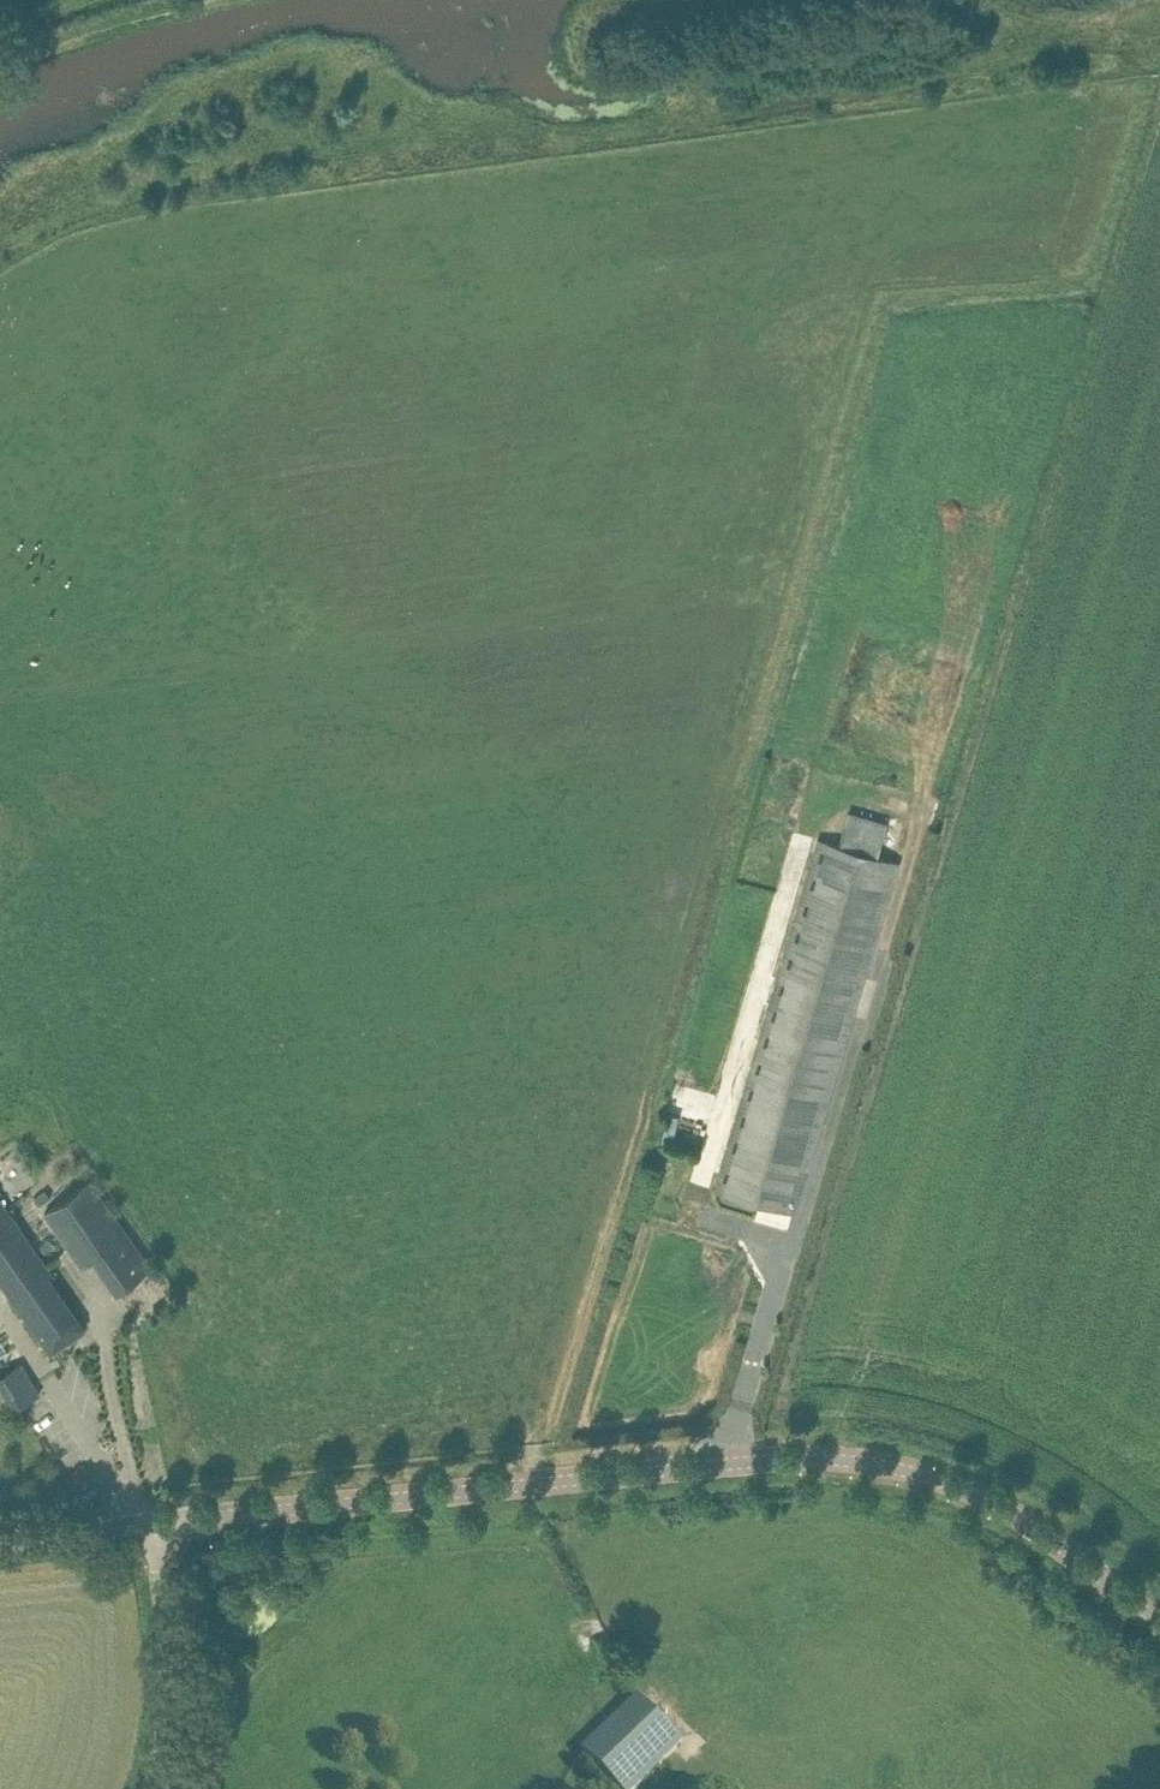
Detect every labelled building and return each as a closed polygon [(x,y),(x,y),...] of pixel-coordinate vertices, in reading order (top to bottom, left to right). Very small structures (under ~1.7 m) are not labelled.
[(877,857),(887,822),(849,811),(839,845),(817,839),(714,1189),(793,1212),(896,863),(877,857)] [(149,1266),(135,1247),(89,1181),(45,1212),(82,1265),(93,1257),(115,1290),(149,1266)] [(40,1206),(50,1198),(44,1190),(34,1198),(40,1206)] [(17,1293),(13,1296),(41,1336),(72,1313),(45,1276),(51,1272),(0,1200),(0,1269),(17,1293)] [(722,1215),(719,1225),(744,1231),(746,1220),(722,1215)] [(39,1394),(32,1382),(20,1390),(7,1370),(0,1375),(0,1386),(15,1409),(39,1394)] [(619,1788),(636,1788),(684,1743),(637,1695),(581,1749),(619,1788)]
